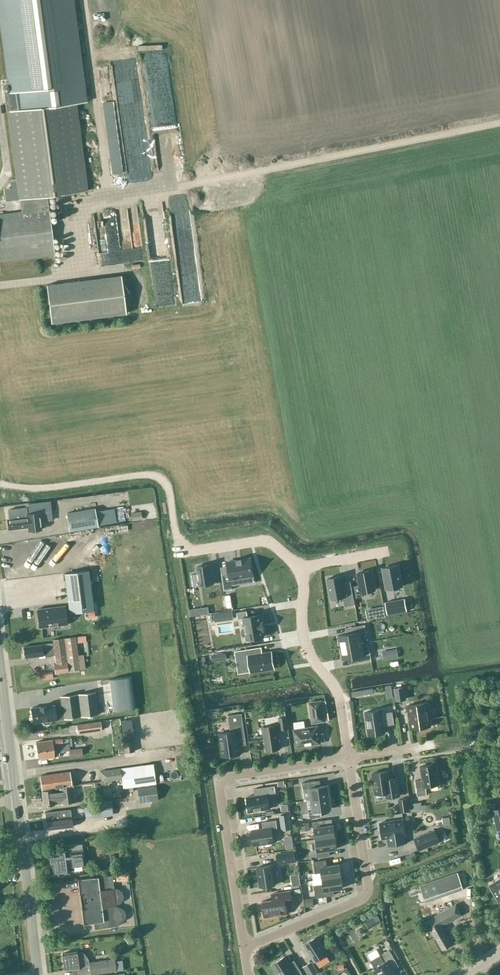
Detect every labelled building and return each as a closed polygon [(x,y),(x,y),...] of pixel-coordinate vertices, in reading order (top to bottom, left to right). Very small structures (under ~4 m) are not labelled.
[(71,0),(0,0),(0,19),(9,92),(3,93),(6,111),(7,111),(19,199),(21,211),(0,214),(0,261),(54,254),(46,195),(86,190),(74,103),(84,101),(71,0)] [(147,79),(148,89),(157,88),(158,94),(155,95),(156,104),(163,103),(160,76),(153,77),(153,78),(147,79)] [(116,141),(108,142),(113,166),(121,165),(116,141)] [(148,153),(133,154),(134,175),(146,174),(146,162),(149,162),(148,153)] [(119,249),(106,250),(102,211),(93,212),(97,254),(115,252),(116,259),(133,258),(131,244),(119,246),(119,249)] [(157,288),(170,287),(165,254),(152,256),(157,288)] [(51,323),(126,313),(121,276),(46,285),(51,323)] [(98,526),(95,508),(67,513),(70,530),(98,526)] [(26,512),(7,514),(8,529),(28,527),(28,531),(41,529),(39,512),(26,514),(26,512)] [(139,512),(131,513),(131,520),(140,519),(139,512)] [(222,573),(224,590),(232,589),(231,585),(244,583),(243,577),(252,575),(250,559),(241,560),(236,561),(228,562),(229,572),(222,573)] [(212,564),(199,566),(202,585),(215,583),(212,564)] [(398,565),(383,568),(387,589),(402,586),(398,565)] [(93,610),(88,570),(64,573),(69,613),(93,610)] [(360,585),(354,586),(356,598),(362,596),(361,592),(375,590),(371,570),(358,573),(360,585)] [(340,576),(327,579),(331,599),(342,597),(344,606),(354,605),(350,581),(341,583),(340,576)] [(34,608),(42,608),(42,598),(33,599),(34,608)] [(404,598),(385,602),(387,614),(407,611),(404,598)] [(54,606),(36,609),(39,627),(67,624),(64,605),(54,607),(54,606)] [(247,611),(237,612),(238,619),(244,618),(247,639),(263,637),(262,629),(263,629),(262,622),(260,622),(259,615),(247,617),(247,611)] [(366,634),(364,625),(352,627),(353,633),(337,636),(340,647),(361,643),(360,635),(366,634)] [(85,636),(76,637),(75,637),(53,640),(53,642),(41,644),(23,646),(25,657),(43,655),(54,653),(55,663),(53,663),(55,673),(67,672),(67,671),(84,669),(83,655),(78,656),(76,643),(86,642),(85,636)] [(363,651),(361,643),(340,647),(342,659),(358,656),(359,662),(371,660),(369,650),(363,651)] [(257,648),(235,651),(237,664),(249,662),(250,672),(274,668),(271,652),(257,654),(257,648)] [(384,659),(391,658),(389,650),(382,651),(384,659)] [(51,669),(39,670),(41,679),(52,677),(51,669)] [(131,676),(109,679),(114,710),(135,708),(131,676)] [(58,696),(56,684),(49,685),(52,697),(58,696)] [(406,700),(405,687),(394,688),(395,701),(406,700)] [(372,689),(350,692),(351,698),(373,694),(372,689)] [(167,691),(160,695),(164,702),(170,698),(167,691)] [(36,705),(35,698),(36,698),(35,692),(27,693),(28,706),(36,705)] [(95,692),(61,696),(62,706),(55,706),(55,704),(46,705),(40,706),(31,707),(33,722),(42,721),(45,723),(49,723),(51,720),(56,719),(56,718),(63,718),(98,714),(95,692)] [(324,721),(321,701),(309,703),(312,723),(324,721)] [(411,729),(430,726),(427,703),(407,705),(411,729)] [(368,735),(385,733),(383,725),(387,724),(387,725),(394,724),(392,711),(382,713),(381,710),(365,712),(368,735)] [(245,737),(242,713),(228,715),(230,732),(219,733),(222,757),(240,755),(237,738),(245,737)] [(288,729),(286,716),(278,717),(280,730),(288,729)] [(102,730),(101,722),(76,725),(77,734),(102,730)] [(264,736),(266,751),(280,749),(278,734),(279,734),(278,725),(261,728),(263,737),(264,736)] [(320,743),(317,727),(295,730),(297,746),(320,743)] [(49,737),(49,739),(35,741),(38,758),(54,756),(59,755),(58,751),(70,750),(69,746),(72,746),(71,738),(55,740),(54,736),(49,737)] [(134,751),(132,741),(121,743),(123,753),(134,751)] [(71,757),(81,756),(80,748),(70,749),(71,757)] [(120,768),(100,771),(101,781),(121,778),(122,788),(137,786),(155,783),(153,763),(120,768)] [(422,780),(415,781),(417,796),(427,794),(425,786),(439,784),(436,764),(420,766),(422,780)] [(69,771),(40,775),(42,789),(55,788),(55,787),(71,785),(69,771)] [(372,773),(375,794),(386,793),(387,797),(399,796),(397,783),(391,784),(389,771),(372,773)] [(311,799),(329,797),(328,785),(316,787),(315,781),(302,783),(303,789),(310,788),(311,799)] [(155,783),(137,786),(139,800),(157,797),(155,783)] [(83,793),(82,784),(70,786),(72,796),(80,795),(80,793),(83,793)] [(269,809),(267,794),(275,793),(274,786),(260,788),(261,795),(247,797),(249,812),(269,809)] [(53,789),(42,790),(44,805),(54,804),(53,801),(62,800),(61,791),(53,792),(53,789)] [(137,799),(137,790),(129,790),(129,799),(137,799)] [(331,809),(329,797),(311,799),(313,811),(308,811),(309,818),(322,816),(321,810),(331,809)] [(409,810),(408,798),(398,799),(400,812),(409,810)] [(113,815),(111,801),(91,803),(93,818),(113,815)] [(419,811),(418,803),(409,804),(411,812),(419,811)] [(72,825),(70,809),(58,811),(58,810),(44,812),(46,829),(69,826),(69,825),(72,825)] [(291,829),(289,814),(279,816),(282,831),(291,829)] [(403,819),(380,823),(382,839),(388,838),(389,846),(405,843),(404,835),(406,835),(403,819)] [(252,830),(254,845),(274,842),(272,832),(277,832),(276,820),(263,822),(264,828),(252,830)] [(314,827),(316,839),(335,836),(334,824),(326,826),(325,820),(312,822),(313,828),(314,827)] [(310,830),(309,822),(300,823),(302,831),(310,830)] [(434,830),(414,839),(419,850),(439,841),(434,830)] [(291,832),(283,834),(285,844),(292,842),(291,832)] [(335,836),(316,839),(318,851),(316,851),(317,857),(330,855),(329,849),(337,848),(335,836)] [(85,865),(82,843),(68,845),(68,846),(66,851),(66,854),(65,851),(57,852),(57,853),(50,854),(51,863),(53,874),(68,872),(68,867),(70,867),(70,868),(85,865)] [(296,862),(294,852),(276,854),(278,865),(296,862)] [(322,879),(341,876),(339,864),(327,866),(326,860),(314,862),(315,873),(322,872),(322,879)] [(257,867),(260,887),(275,885),(272,865),(257,867)] [(90,871),(89,868),(78,870),(79,877),(101,874),(100,870),(90,871)] [(463,888),(458,872),(419,885),(425,901),(463,888)] [(114,889),(112,874),(93,877),(77,879),(83,923),(95,922),(95,927),(102,926),(102,927),(119,925),(118,922),(119,921),(121,921),(121,920),(122,920),(123,919),(123,918),(124,917),(124,916),(124,915),(124,914),(124,913),(124,912),(124,911),(123,910),(122,909),(121,908),(120,908),(119,907),(118,907),(116,907),(116,901),(117,901),(119,901),(120,900),(120,899),(121,899),(121,898),(122,897),(122,896),(122,895),(122,894),(122,893),(121,892),(121,891),(120,891),(119,890),(119,889),(118,889),(117,889),(116,888),(115,888),(114,889)] [(343,888),(341,876),(322,879),(323,884),(314,885),(316,898),(331,896),(330,890),(343,888)] [(489,885),(497,899),(499,898),(499,899),(499,879),(489,885)] [(290,891),(278,893),(272,894),(273,900),(262,901),(264,917),(287,914),(286,905),(292,904),(290,891)] [(425,921),(431,930),(427,932),(430,936),(433,935),(434,935),(442,950),(452,944),(442,926),(462,914),(456,903),(425,921)] [(376,921),(373,916),(365,922),(368,927),(376,921)] [(316,937),(304,945),(314,962),(327,954),(316,937)] [(377,956),(368,962),(372,969),(374,968),(379,974),(397,974),(393,968),(399,965),(389,949),(380,954),(384,961),(382,963),(377,956)] [(76,951),(62,953),(64,971),(71,970),(72,974),(75,974),(89,973),(90,973),(115,970),(114,958),(88,961),(88,958),(82,951),(76,952),(76,951)] [(271,964),(278,974),(303,974),(296,964),(291,967),(285,956),(271,964)] [(311,961),(303,966),(309,974),(313,974),(318,972),(311,961)]
